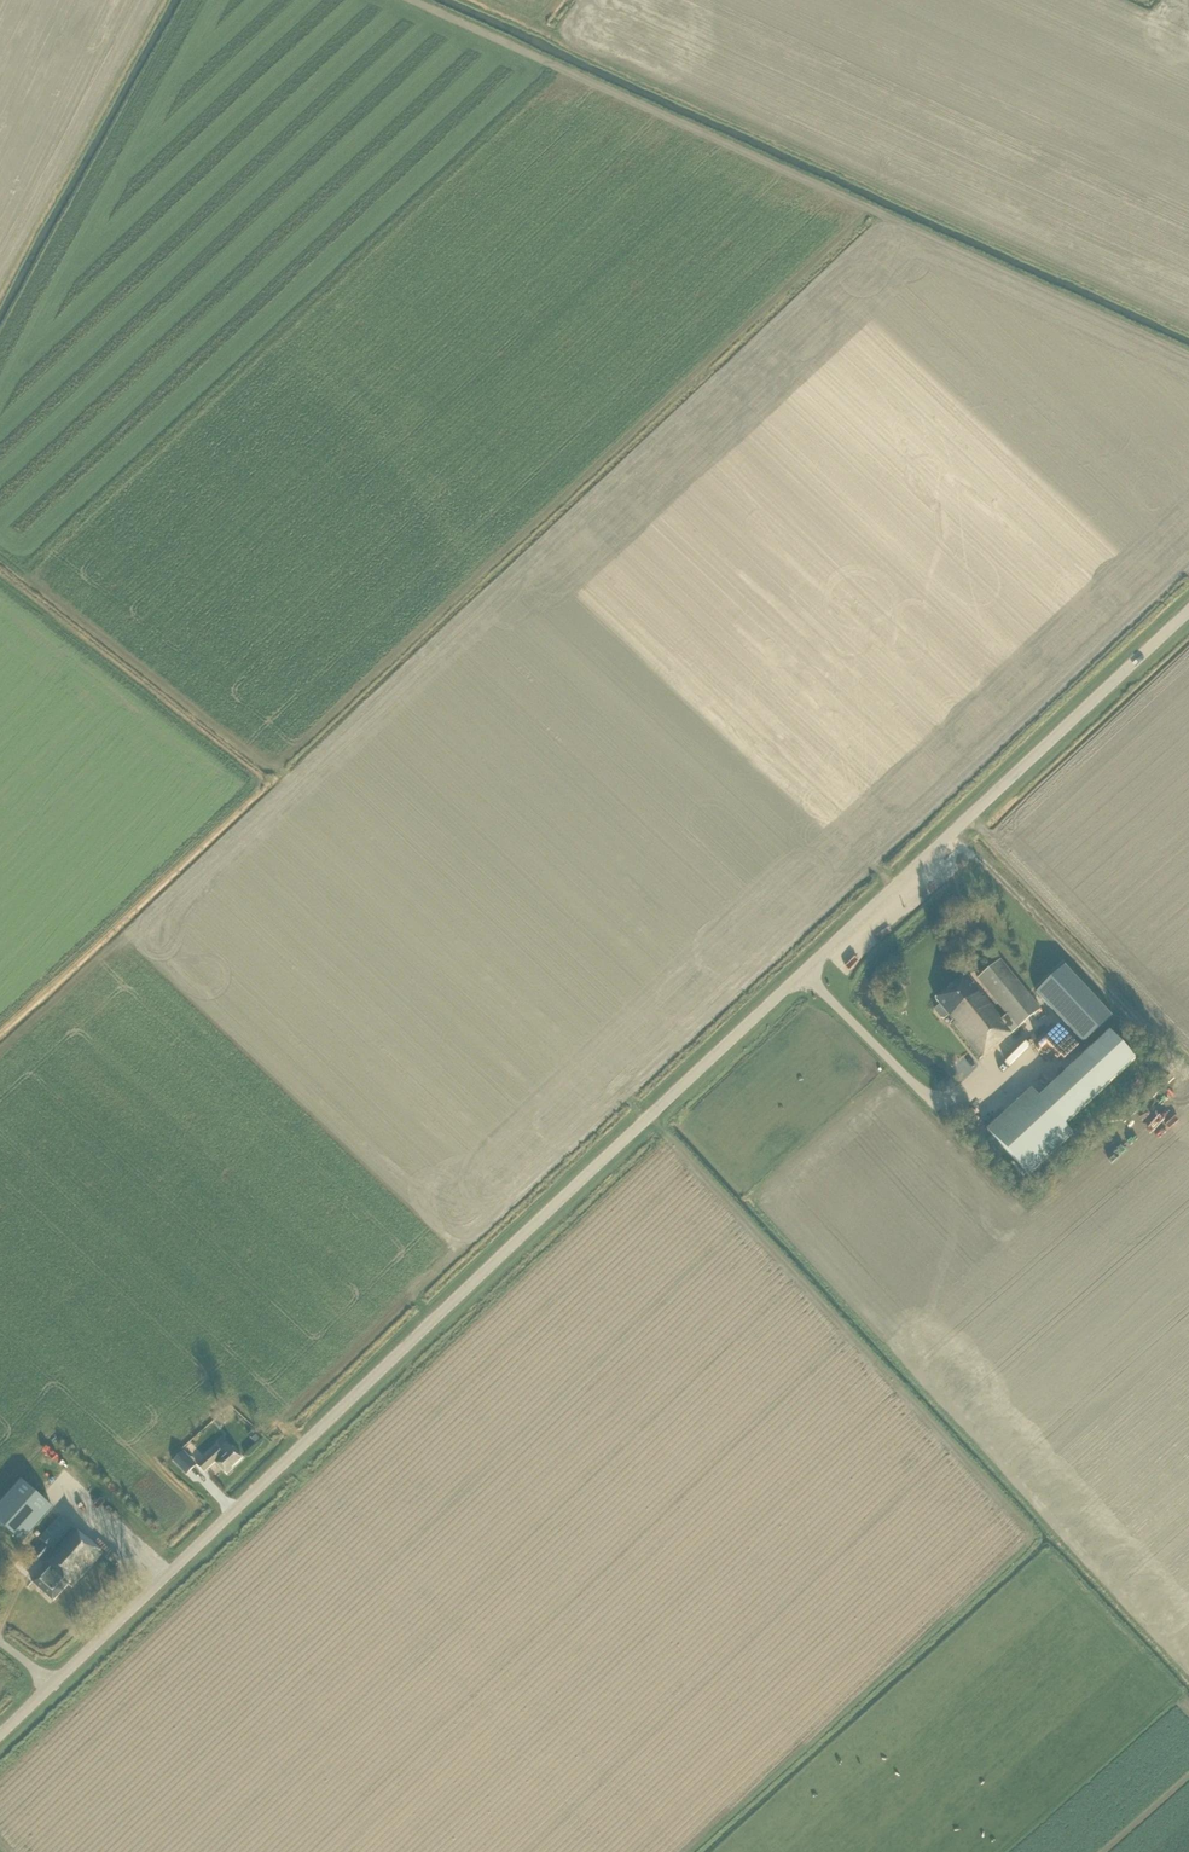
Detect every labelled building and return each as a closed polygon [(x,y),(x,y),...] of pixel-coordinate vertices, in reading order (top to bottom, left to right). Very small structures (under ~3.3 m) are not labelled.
[(936,1000),(941,1006),(937,1009),(937,1012),(942,1019),(945,1019),(949,1016),(954,1021),(951,1023),(980,1060),(1041,1011),(1001,961),(978,979),(1007,1015),(1003,1019),(984,995),(982,996),(973,985),(974,984),(967,975),(936,1000)] [(1037,993),(1084,1044),(1113,1018),(1065,967),(1037,993)] [(1110,1033),(1047,1091),(1073,1118),(1135,1061),(1110,1033)] [(1073,1134),(1040,1098),(1032,1090),(987,1131),(1028,1176),(1073,1134)] [(229,1428),(237,1422),(231,1415),(224,1422),(229,1428)] [(255,1444),(261,1439),(254,1430),(248,1435),(255,1444)] [(205,1473),(216,1463),(227,1475),(234,1468),(233,1467),(243,1458),(234,1448),(226,1456),(218,1447),(198,1465),(205,1473)] [(193,1462),(183,1452),(173,1462),(183,1472),(193,1462)] [(0,1506),(0,1524),(22,1543),(53,1509),(22,1481),(0,1506)] [(47,1565),(32,1582),(54,1601),(68,1585),(72,1588),(103,1554),(61,1516),(40,1539),(46,1545),(53,1551),(69,1533),(44,1562),(47,1565)] [(36,1556),(42,1562),(52,1551),(46,1545),(36,1556)]
